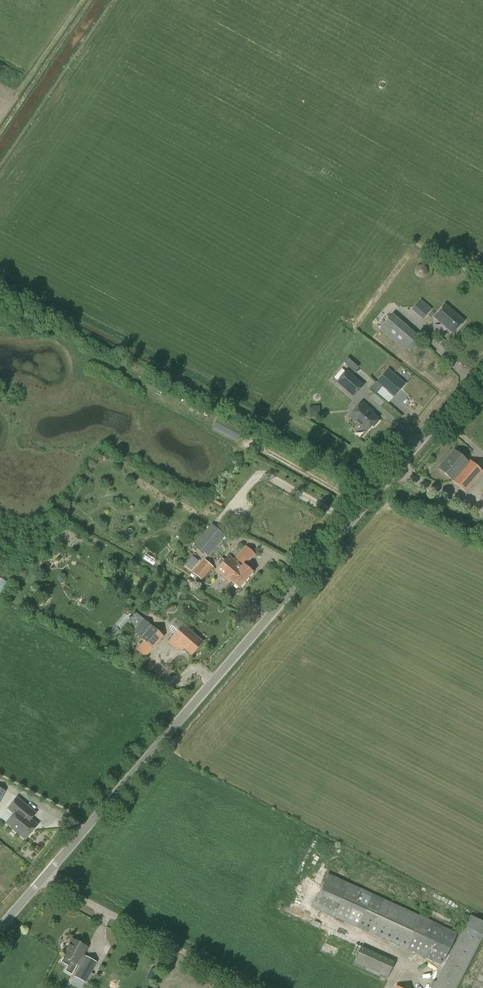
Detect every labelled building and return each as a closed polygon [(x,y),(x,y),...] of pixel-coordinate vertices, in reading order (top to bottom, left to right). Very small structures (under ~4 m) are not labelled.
[(453,333),(463,322),(444,305),(434,317),(453,333)] [(418,336),(392,314),(390,316),(388,314),(381,321),(384,324),(379,329),(404,351),(418,336)] [(356,370),(360,365),(350,356),(345,361),(356,370)] [(353,397),(364,385),(346,370),(336,382),(353,397)] [(387,403),(397,391),(381,376),(370,388),(387,403)] [(372,426),(377,420),(375,419),(376,418),(365,408),(366,407),(360,401),(348,415),(365,430),(370,424),(372,426)] [(311,416),(322,416),(322,405),(311,405),(311,416)] [(218,419),(213,427),(238,441),(243,432),(218,419)] [(466,463),(452,450),(443,461),(445,462),(439,470),(464,492),(481,472),(468,461),(466,463)] [(208,556),(225,536),(211,524),(194,544),(208,556)] [(249,561),(255,554),(245,546),(235,558),(238,560),(237,561),(229,555),(215,571),(230,583),(231,582),(239,588),(252,572),(248,569),(252,564),(249,561)] [(202,580),(213,567),(204,559),(193,572),(202,580)] [(9,580),(2,577),(0,582),(0,592),(3,593),(9,580)] [(189,578),(185,582),(193,589),(196,585),(189,578)] [(153,648),(164,636),(136,612),(125,624),(153,648)] [(122,626),(130,617),(125,613),(117,622),(122,626)] [(192,655),(203,642),(183,625),(172,638),(192,655)] [(25,839),(36,826),(30,820),(35,814),(16,798),(8,808),(14,813),(6,823),(25,839)] [(442,926),(420,916),(327,873),(312,906),(407,950),(407,949),(442,965),(456,933),(442,926)] [(482,937),(482,922),(469,915),(436,982),(433,980),(430,986),(433,987),(432,987),(457,987),(482,937)] [(72,975),(78,964),(87,948),(72,939),(62,956),(70,961),(65,971),(72,975)] [(386,980),(395,962),(361,946),(353,964),(386,980)] [(85,982),(96,962),(85,956),(74,976),(85,982)] [(154,982),(159,973),(151,969),(146,978),(154,982)]
